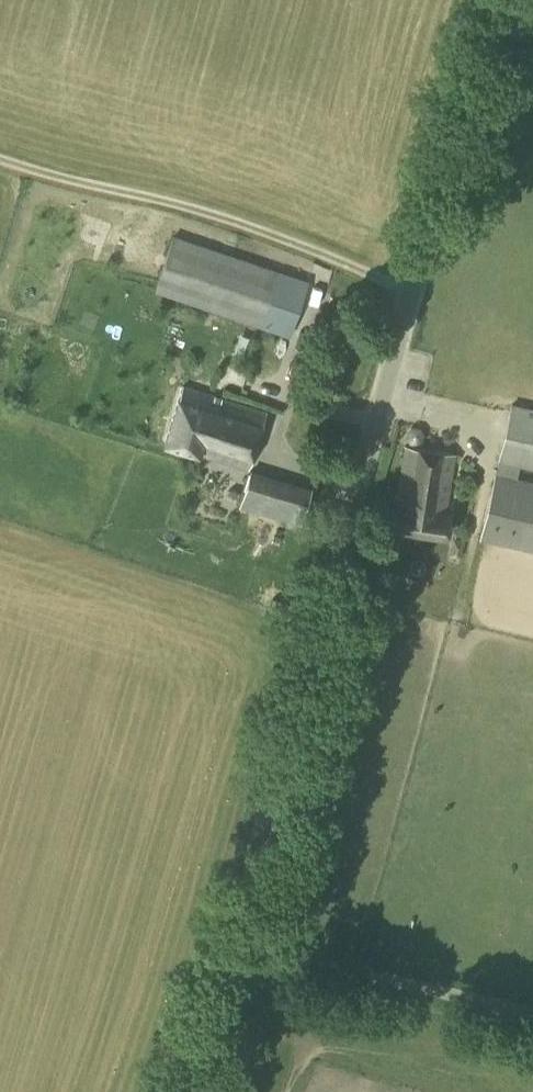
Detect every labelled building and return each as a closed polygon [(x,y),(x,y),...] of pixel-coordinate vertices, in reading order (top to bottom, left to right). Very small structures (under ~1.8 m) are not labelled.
[(288,336),(307,281),(173,235),(154,291),(288,336)] [(525,407),(510,403),(497,461),(498,461),(480,537),(532,550),(532,481),(517,478),(520,466),(532,469),(532,375),(525,407)] [(214,414),(219,398),(182,386),(164,443),(203,455),(209,436),(211,436),(217,419),(214,414)] [(209,436),(203,455),(247,469),(265,412),(219,398),(214,414),(217,419),(211,436),(209,436)] [(445,512),(455,455),(405,446),(395,505),(388,504),(385,526),(445,537),(449,513),(445,512)] [(298,526),(308,492),(247,474),(237,507),(298,526)] [(236,498),(238,492),(229,489),(229,490),(227,496),(236,498)]
